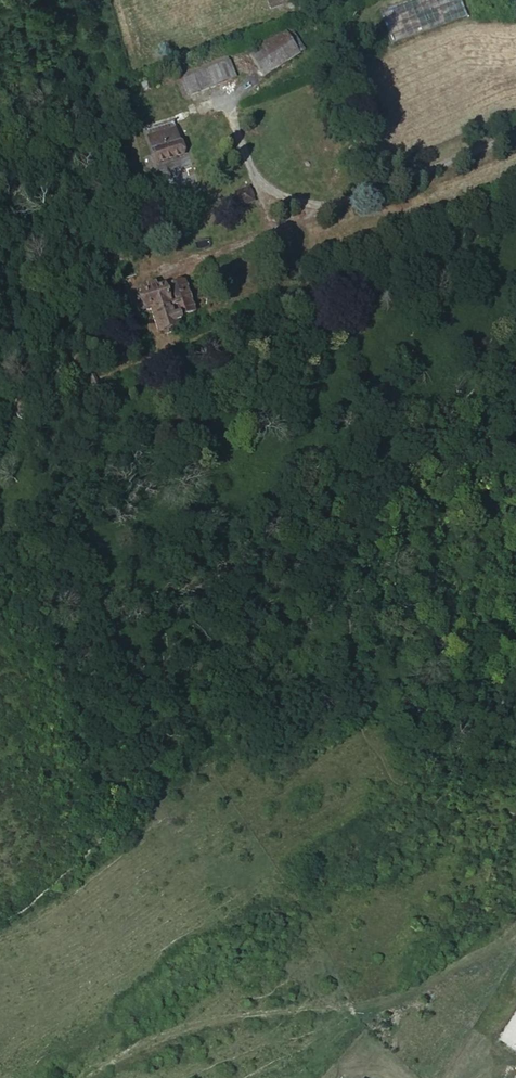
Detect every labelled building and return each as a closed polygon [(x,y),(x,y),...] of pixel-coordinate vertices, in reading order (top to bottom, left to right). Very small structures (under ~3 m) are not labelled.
[(292,0),(266,0),(269,9),(292,0)] [(284,28),(245,57),(261,78),(299,50),(284,28)] [(321,55),(330,52),(327,43),(319,46),(321,55)] [(180,71),(183,79),(226,64),(223,56),(180,71)] [(226,64),(183,79),(178,81),(184,97),(231,79),(226,64)] [(149,83),(141,86),(143,91),(151,88),(149,83)] [(182,125),(194,120),(187,100),(175,105),(182,125)] [(146,131),(149,142),(174,132),(171,123),(146,131)] [(174,132),(149,142),(156,165),(179,158),(176,144),(178,143),(174,132)] [(252,201),(246,188),(234,194),(239,207),(252,201)] [(196,313),(189,282),(177,285),(178,289),(169,291),(168,289),(164,289),(162,286),(153,288),(154,292),(147,294),(151,311),(156,310),(162,332),(167,331),(168,335),(175,333),(174,329),(178,328),(177,322),(183,321),(182,317),(196,313)]
